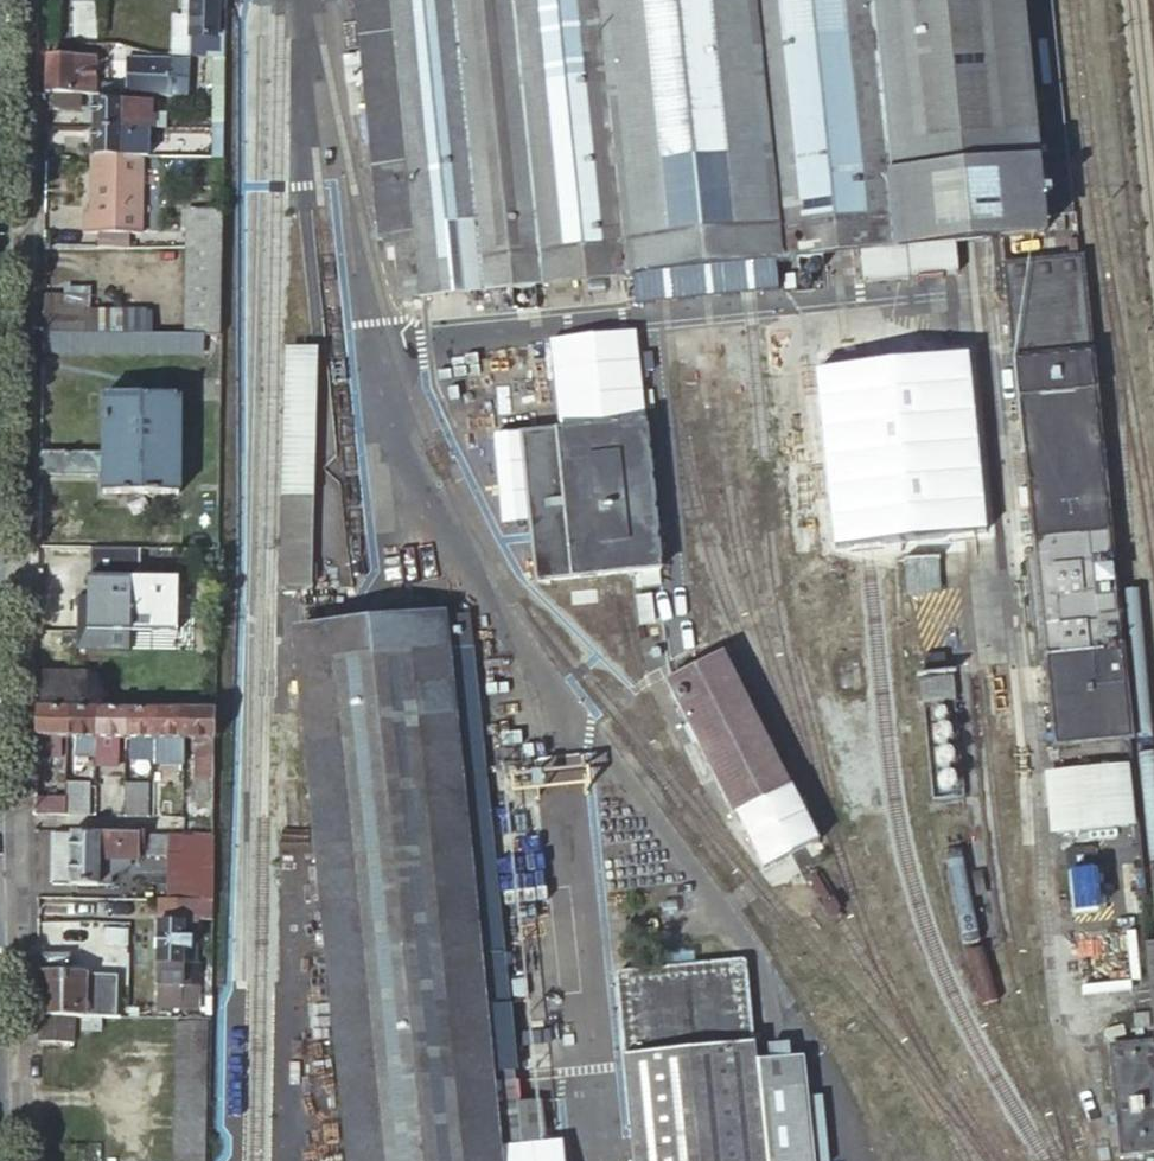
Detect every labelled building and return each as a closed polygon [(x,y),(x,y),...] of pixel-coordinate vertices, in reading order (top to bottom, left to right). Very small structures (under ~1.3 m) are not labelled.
[(225,58),(226,35),(217,34),(218,0),(191,0),(189,57),(213,57),(225,58)] [(377,231),(392,227),(400,294),(623,280),(626,312),(776,295),(772,264),(853,255),(857,286),(952,276),(948,245),(1035,235),(1033,219),(1011,0),(355,0),(377,231)] [(1033,219),(1066,217),(1044,0),(1011,0),(1033,219)] [(80,93),(92,93),(93,58),(45,57),(45,92),(49,92),(80,93)] [(211,128),(224,128),(225,58),(213,57),(211,128)] [(132,60),(131,94),(188,96),(190,61),(132,60)] [(80,93),(49,92),(49,107),(79,108),(80,93)] [(91,126),(118,126),(143,127),(143,101),(131,100),(131,110),(118,108),(119,100),(92,99),(91,126)] [(91,126),(90,156),(135,157),(136,141),(143,141),(143,133),(135,132),(135,135),(118,136),(118,126),(91,126)] [(211,158),(224,159),(224,128),(211,128),(211,158)] [(139,231),(141,157),(135,157),(90,156),(89,212),(81,212),(82,230),(139,231)] [(223,212),(188,212),(187,249),(223,250),(223,212)] [(200,338),(221,338),(223,250),(187,249),(185,337),(200,338)] [(1071,264),(998,270),(1055,762),(1128,756),(1125,735),(1106,567),(1071,264)] [(41,310),(41,333),(87,335),(141,336),(141,313),(89,311),(89,299),(42,298),(41,310)] [(802,322),(823,550),(848,547),(827,320),(802,322)] [(87,335),(41,333),(41,352),(200,356),(200,338),(185,337),(141,336),(87,335)] [(544,417),(643,414),(642,368),(652,368),(651,346),(610,347),(610,339),(566,340),(567,370),(543,371),(544,417)] [(276,583),(309,584),(318,344),(285,343),(276,583)] [(102,444),(40,442),(39,473),(101,474),(101,494),(178,495),(178,396),(103,395),(102,444)] [(663,569),(647,420),(519,433),(536,583),(663,569)] [(815,457),(786,458),(787,554),(816,554),(815,457)] [(139,550),(91,548),(89,578),(87,577),(85,628),(173,631),(174,614),(175,579),(138,578),(139,550)] [(940,590),(938,554),(905,556),(907,592),(940,590)] [(175,579),(174,614),(190,614),(191,580),(175,579)] [(297,639),(346,1160),(507,1160),(502,1113),(520,1110),(472,621),(297,639)] [(790,788),(727,656),(665,685),(730,819),(790,788)] [(67,706),(88,707),(88,671),(40,671),(40,706),(67,706)] [(955,672),(922,671),(920,695),(953,697),(955,672)] [(40,706),(36,706),(36,752),(57,752),(57,735),(67,736),(67,706),(40,706)] [(88,707),(67,706),(67,736),(76,736),(75,752),(97,752),(97,747),(98,707),(88,707)] [(127,707),(98,707),(97,747),(117,747),(118,735),(127,736),(127,707)] [(155,707),(127,707),(127,736),(134,736),(133,755),(154,756),(154,749),(155,707)] [(185,707),(155,707),(154,749),(154,756),(154,761),(183,762),(184,736),(185,707)] [(216,707),(185,707),(184,736),(193,737),(193,755),(194,773),(215,773),(216,756),(216,707)] [(1128,759),(1043,767),(1049,833),(1134,825),(1128,759)] [(34,815),(65,815),(65,785),(66,769),(36,770),(34,815)] [(125,783),(124,816),(149,816),(149,784),(125,783)] [(65,815),(87,815),(88,786),(65,785),(65,815)] [(175,803),(183,803),(183,790),(168,790),(161,800),(161,817),(175,818),(175,810),(175,803)] [(182,818),(182,833),(193,833),(194,833),(195,808),(183,808),(183,811),(182,818)] [(194,833),(214,833),(215,809),(195,808),(194,833)] [(139,856),(140,832),(124,832),(95,832),(64,831),(53,831),(52,884),(110,885),(111,878),(97,878),(97,869),(123,870),(123,858),(139,858),(139,856)] [(153,832),(146,832),(146,847),(168,848),(192,848),(193,833),(182,833),(153,832)] [(192,848),(168,848),(166,898),(185,898),(185,880),(213,880),(214,833),(194,833),(193,833),(192,848)] [(1092,865),(1068,867),(1072,914),(1097,912),(1092,865)] [(185,880),(185,898),(213,898),(213,880),(185,880)] [(187,914),(213,915),(213,898),(185,898),(166,898),(158,898),(156,962),(185,963),(187,914)] [(38,1015),(73,1015),(81,1015),(83,1015),(84,981),(103,981),(103,956),(84,956),(74,955),(74,959),(64,959),(64,944),(41,943),(41,971),(38,971),(38,1015)] [(74,955),(84,956),(83,944),(64,944),(64,959),(74,959),(74,955)] [(100,1016),(116,1016),(117,957),(103,956),(103,981),(84,981),(83,1015),(100,1016)] [(617,968),(633,1160),(827,1160),(821,1093),(807,1094),(803,1042),(753,1046),(745,957),(617,968)] [(156,962),(155,982),(185,984),(185,963),(156,962)] [(177,1016),(208,1016),(208,991),(177,990),(177,1016)] [(73,1015),(38,1015),(38,1041),(42,1041),(73,1041),(73,1015)] [(83,1015),(81,1015),(81,1029),(100,1029),(100,1016),(83,1015)] [(178,1040),(207,1040),(207,1022),(178,1021),(178,1040)] [(1106,1045),(1119,1155),(1153,1151),(1153,1039),(1106,1045)] [(207,1058),(207,1040),(178,1040),(178,1058),(207,1058)] [(207,1058),(178,1058),(177,1078),(207,1078),(207,1058)] [(207,1097),(207,1078),(177,1078),(177,1096),(207,1097)] [(207,1097),(177,1096),(177,1115),(207,1116),(207,1097)] [(206,1132),(207,1116),(177,1115),(176,1132),(206,1132)] [(206,1132),(176,1132),(176,1150),(206,1150),(206,1132)] [(176,1150),(176,1160),(206,1160),(206,1150),(176,1150)]
